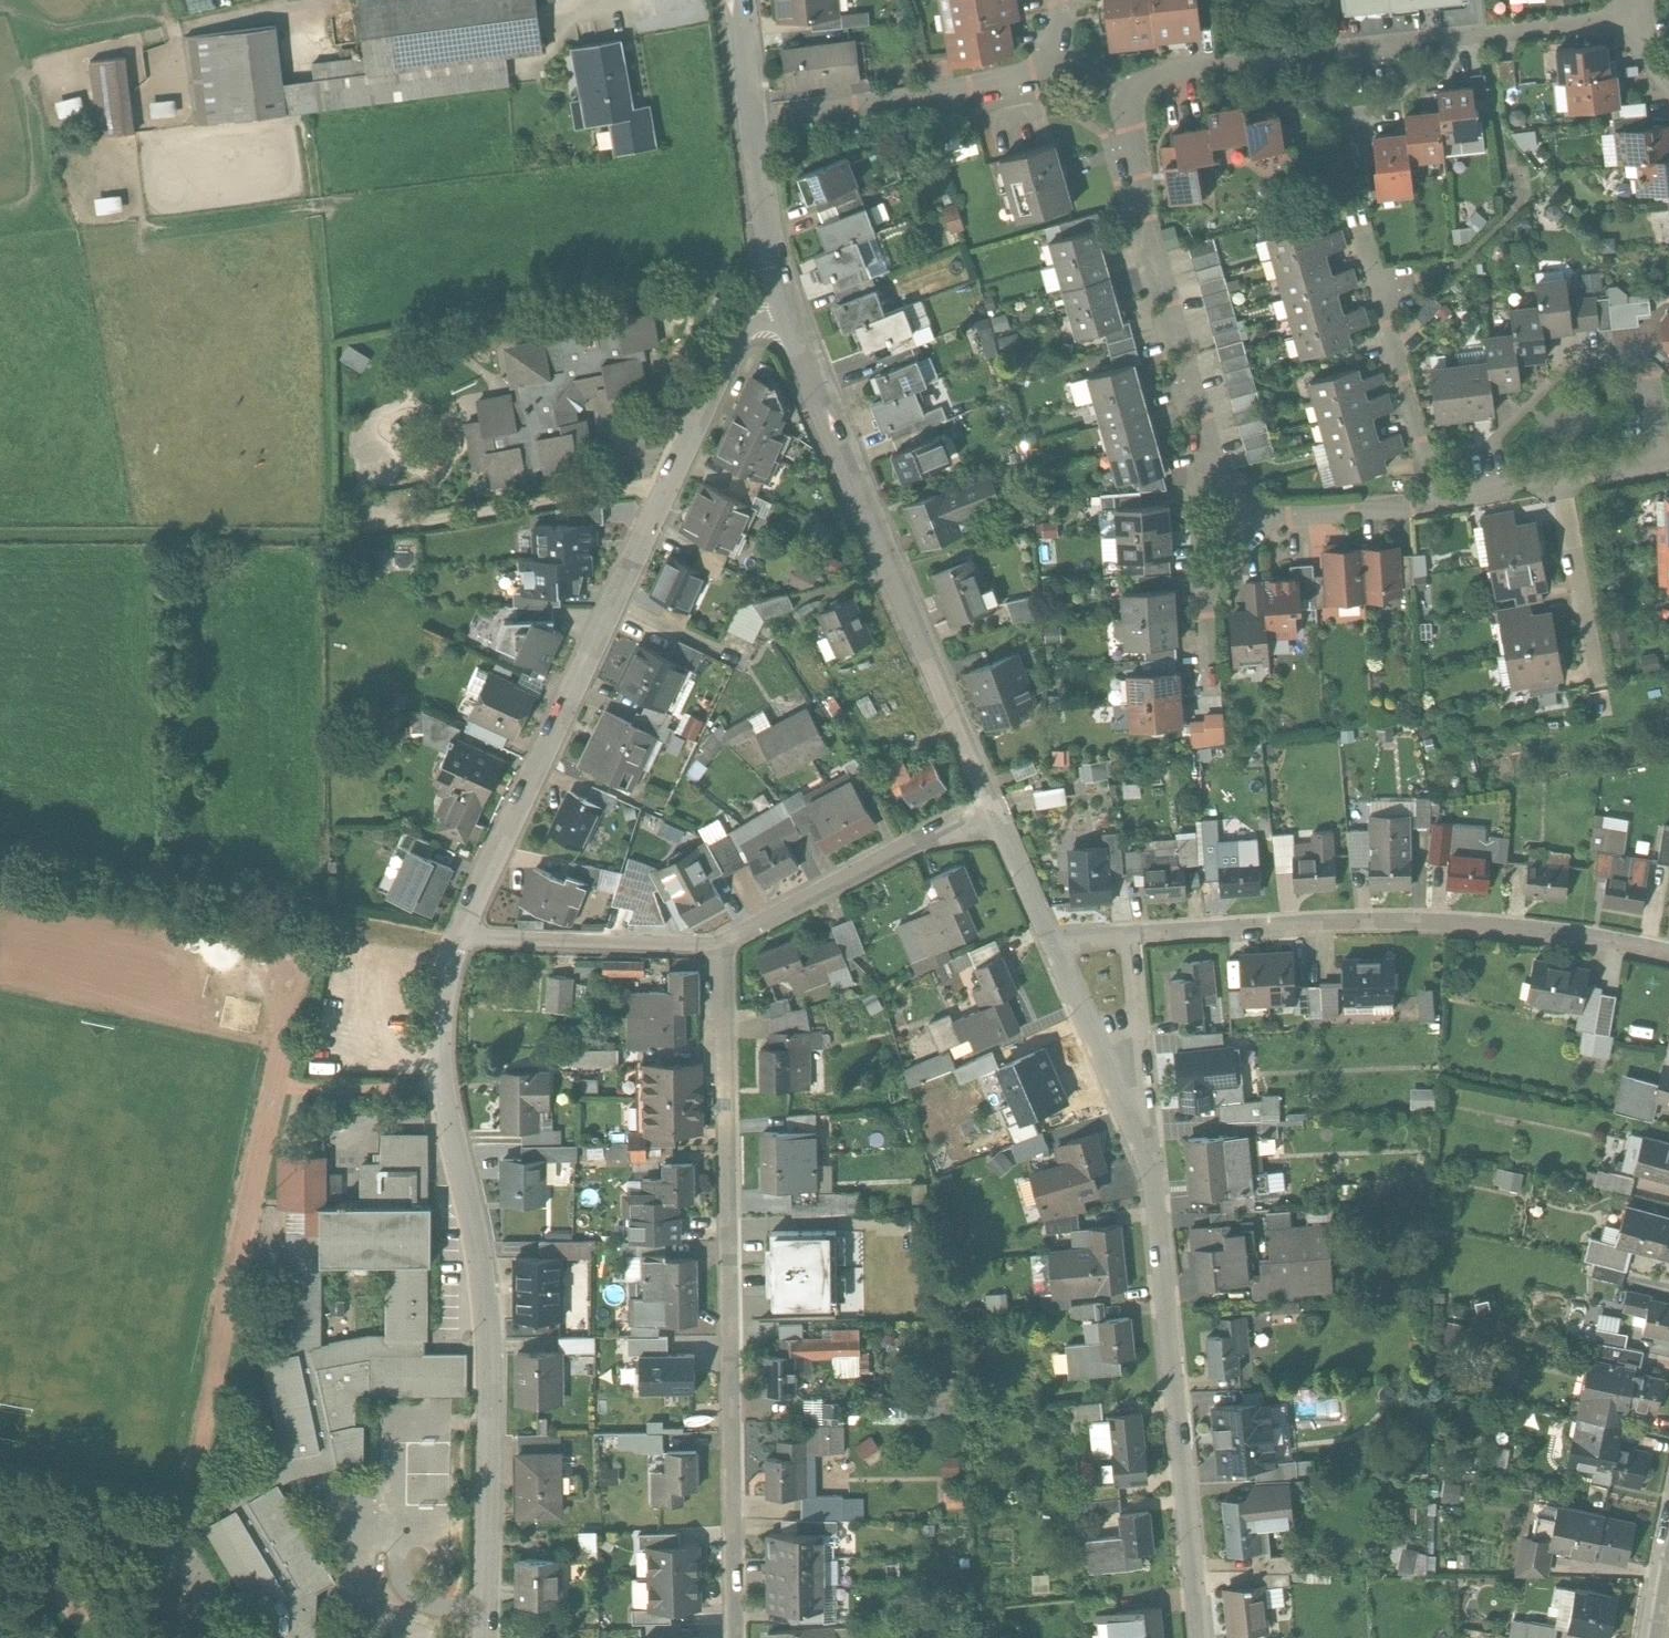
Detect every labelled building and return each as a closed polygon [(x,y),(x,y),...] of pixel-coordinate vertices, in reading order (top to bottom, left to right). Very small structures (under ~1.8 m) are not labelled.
[(365,57),(312,64),(314,78),(316,93),(303,94),(305,109),(507,84),(504,55),(543,50),(537,0),(358,0),(365,57)] [(780,19),(811,16),(837,14),(836,0),(778,0),(780,19)] [(961,41),(950,43),(953,59),(983,53),(984,60),(998,55),(997,50),(1014,47),(1007,16),(1019,13),(1016,0),(953,0),(961,41)] [(1109,30),(1113,29),(1115,47),(1155,42),(1155,38),(1151,0),(1106,0),(1109,30)] [(1155,38),(1199,33),(1195,0),(1151,0),(1155,38)] [(1344,13),(1463,0),(1342,0),(1344,13)] [(837,14),(811,16),(812,33),(843,29),(841,14),(837,14)] [(277,25),(200,35),(211,121),(288,111),(284,82),(277,25)] [(211,121),(200,35),(186,36),(196,123),(211,121)] [(623,38),(572,47),(573,49),(579,48),(588,99),(572,101),(576,127),(611,122),(616,154),(659,147),(659,145),(657,145),(650,106),(652,106),(651,104),(629,108),(623,73),(628,72),(623,38)] [(857,41),(786,50),(790,87),(830,82),(851,79),(849,61),(860,60),(860,59),(857,41)] [(167,44),(148,46),(150,58),(169,55),(167,44)] [(1607,44),(1556,49),(1559,81),(1566,80),(1610,75),(1607,44)] [(127,55),(92,60),(101,135),(136,130),(127,55)] [(860,60),(849,61),(851,79),(853,93),(871,91),(869,79),(875,78),(873,57),(860,59),(860,60)] [(1512,59),(1497,61),(1500,87),(1515,85),(1512,59)] [(1484,74),(1471,75),(1472,87),(1472,86),(1474,102),(1487,100),(1484,74)] [(1610,75),(1566,80),(1570,110),(1611,106),(1619,105),(1619,104),(1617,88),(1619,88),(1617,74),(1610,75)] [(314,78),(284,82),(288,111),(305,109),(303,94),(316,93),(314,78)] [(851,79),(830,82),(831,96),(853,93),(851,79)] [(1472,87),(1437,90),(1440,112),(1444,156),(1484,151),(1481,121),(1476,121),(1476,115),(1478,110),(1475,106),(1474,102),(1472,86),(1472,87)] [(1644,102),(1619,104),(1619,105),(1611,106),(1612,119),(1643,116),(1645,116),(1644,102)] [(1244,107),(1208,112),(1210,126),(1213,143),(1249,137),(1246,118),(1244,107)] [(1440,112),(1405,116),(1406,135),(1409,160),(1444,156),(1440,112)] [(1277,113),(1246,118),(1249,137),(1252,154),(1268,152),(1270,164),(1297,160),(1294,145),(1292,146),(1288,124),(1278,125),(1277,113)] [(1643,116),(1612,119),(1614,135),(1618,134),(1617,132),(1644,130),(1643,116)] [(1210,126),(1175,132),(1177,145),(1164,147),(1172,201),(1203,196),(1195,146),(1213,143),(1210,126)] [(1617,132),(1618,134),(1621,163),(1628,162),(1668,158),(1668,127),(1644,130),(1617,132)] [(1406,135),(1373,139),(1377,174),(1375,174),(1376,186),(1379,186),(1380,196),(1382,195),(1382,193),(1393,192),(1393,194),(1413,192),(1409,160),(1406,135)] [(1074,205),(1056,143),(1001,159),(1019,221),(1074,205)] [(846,157),(800,176),(810,201),(815,199),(856,183),(846,157)] [(1628,162),(1629,176),(1638,176),(1640,191),(1668,188),(1668,158),(1628,162)] [(856,183),(815,199),(819,212),(861,195),(856,183)] [(861,195),(819,212),(825,224),(866,208),(861,195)] [(958,206),(947,209),(952,228),(964,225),(958,206)] [(825,224),(820,226),(829,251),(857,240),(876,232),(866,208),(825,224)] [(1098,212),(1059,224),(1063,237),(1094,228),(1102,226),(1098,212)] [(1316,224),(1269,238),(1274,257),(1333,241),(1331,232),(1319,236),(1316,224)] [(1063,237),(1051,241),(1057,263),(1104,250),(1101,238),(1098,239),(1094,228),(1063,237)] [(1213,238),(1188,245),(1192,257),(1217,250),(1213,238)] [(829,251),(816,256),(826,281),(831,279),(858,268),(867,264),(857,240),(829,251)] [(1333,241),(1274,257),(1280,277),(1327,263),(1324,253),(1336,250),(1333,241)] [(1104,250),(1057,263),(1064,288),(1108,276),(1104,263),(1108,262),(1104,250)] [(1217,250),(1192,257),(1196,270),(1221,263),(1217,250)] [(1221,263),(1196,270),(1199,283),(1224,276),(1221,263)] [(1327,263),(1280,277),(1285,296),(1344,280),(1342,271),(1330,274),(1327,263)] [(858,268),(831,279),(836,291),(862,280),(858,268)] [(862,280),(836,291),(841,302),(877,288),(872,276),(862,280)] [(1108,276),(1064,288),(1071,313),(1118,300),(1115,287),(1111,288),(1108,276)] [(1224,276),(1199,283),(1203,296),(1228,289),(1224,276)] [(1566,279),(1537,282),(1540,307),(1543,332),(1572,328),(1569,302),(1566,279)] [(1344,280),(1285,296),(1291,316),(1338,302),(1335,293),(1347,289),(1344,280)] [(841,302),(835,305),(845,330),(858,325),(887,313),(877,288),(841,302)] [(1228,289),(1203,296),(1206,309),(1231,302),(1228,289)] [(1609,297),(1595,299),(1598,325),(1599,329),(1612,328),(1609,304),(1609,297)] [(1595,299),(1582,300),(1585,327),(1598,325),(1595,299)] [(1118,300),(1071,313),(1078,337),(1104,329),(1122,324),(1118,312),(1122,311),(1118,300)] [(1582,300),(1569,302),(1572,328),(1585,327),(1582,300)] [(1649,300),(1609,304),(1612,328),(1638,326),(1637,315),(1651,314),(1649,300)] [(512,397),(475,403),(479,421),(466,424),(475,470),(487,468),(491,486),(525,479),(525,475),(534,474),(534,470),(542,468),(543,472),(577,466),(574,447),(587,445),(582,421),(574,422),(572,410),(582,395),(597,392),(601,411),(625,407),(623,394),(643,390),(637,360),(645,358),(644,349),(658,346),(651,312),(633,316),(631,301),(605,306),(605,308),(580,313),(581,323),(557,327),(560,341),(546,343),(546,339),(525,342),(508,365),(512,388),(520,386),(523,401),(513,403),(512,397)] [(1231,302),(1206,309),(1210,321),(1235,314),(1231,302)] [(1338,302),(1291,316),(1296,335),(1365,316),(1362,306),(1341,312),(1338,302)] [(887,313),(858,325),(867,349),(890,340),(914,330),(905,306),(887,313)] [(1540,307),(1511,310),(1514,334),(1517,360),(1546,356),(1543,332),(1540,307)] [(1235,314),(1210,321),(1214,334),(1239,327),(1235,314)] [(1365,316),(1296,335),(1302,356),(1349,342),(1347,332),(1367,326),(1365,316)] [(1122,324),(1104,329),(1107,342),(1133,335),(1129,322),(1122,324)] [(914,330),(890,340),(895,353),(912,346),(935,337),(930,324),(914,330)] [(1239,327),(1214,334),(1217,347),(1242,340),(1239,327)] [(1514,334),(1485,338),(1488,362),(1491,387),(1520,383),(1517,360),(1514,334)] [(1133,335),(1107,342),(1111,355),(1136,348),(1133,335)] [(1242,340),(1217,347),(1221,360),(1246,353),(1242,340)] [(895,353),(878,360),(882,371),(917,357),(912,346),(895,353)] [(1136,348),(1111,355),(1115,368),(1133,363),(1140,361),(1136,348)] [(1246,353),(1221,360),(1225,373),(1250,365),(1246,353)] [(882,371),(876,374),(886,399),(914,388),(927,383),(917,357),(882,371)] [(1488,362),(1459,365),(1465,414),(1494,411),(1491,387),(1488,362)] [(1115,368),(1089,375),(1095,398),(1142,385),(1139,374),(1136,374),(1133,363),(1115,368)] [(1250,365),(1225,373),(1228,385),(1253,378),(1250,365)] [(1459,365),(1430,369),(1436,418),(1465,414),(1459,365)] [(1357,369),(1310,382),(1316,401),(1362,388),(1382,382),(1380,373),(1359,379),(1357,369)] [(753,376),(726,434),(773,456),(785,432),(777,428),(782,419),(778,417),(782,409),(774,386),(753,376)] [(1253,378),(1228,385),(1232,398),(1257,391),(1253,378)] [(1142,385),(1095,398),(1102,423),(1146,411),(1143,399),(1146,398),(1142,385)] [(886,399),(874,404),(884,427),(888,426),(924,411),(914,388),(886,399)] [(1362,388),(1316,401),(1321,421),(1388,402),(1386,394),(1365,400),(1362,388)] [(1257,391),(1232,398),(1235,411),(1261,404),(1257,391)] [(1388,402),(1321,421),(1327,440),(1373,427),(1370,417),(1390,411),(1388,402)] [(924,411),(888,426),(894,439),(918,429),(947,417),(941,404),(924,411)] [(1261,404),(1235,411),(1239,424),(1264,416),(1261,404)] [(1146,411),(1102,423),(1109,448),(1156,435),(1153,424),(1150,424),(1146,411)] [(1264,416),(1239,424),(1243,436),(1268,429),(1264,416)] [(1373,427),(1327,440),(1333,461),(1399,442),(1397,434),(1377,439),(1373,427)] [(918,429),(894,439),(898,450),(922,440),(918,429)] [(1268,429),(1243,436),(1246,449),(1271,442),(1268,429)] [(922,440),(898,450),(904,465),(901,467),(900,471),(901,473),(902,475),(904,476),(906,477),(908,476),(953,459),(942,432),(922,440)] [(773,456),(726,434),(715,457),(739,469),(762,480),(773,456)] [(1156,435),(1109,448),(1119,481),(1136,476),(1137,479),(1145,477),(1142,464),(1160,459),(1160,458),(1157,447),(1160,446),(1156,435)] [(1271,442),(1246,449),(1250,462),(1275,455),(1271,442)] [(1399,442),(1333,461),(1339,482),(1385,469),(1382,457),(1402,451),(1399,442)] [(1160,458),(1160,459),(1142,464),(1145,477),(1162,472),(1162,473),(1171,470),(1167,456),(1160,458)] [(762,480),(739,469),(733,482),(757,493),(763,481),(762,480)] [(1145,477),(1137,479),(1140,490),(1166,488),(1162,473),(1162,472),(1145,477)] [(945,491),(909,505),(924,545),(960,531),(955,518),(999,501),(990,477),(946,495),(945,491)] [(757,493),(733,482),(727,494),(751,505),(752,505),(757,494),(757,493)] [(727,494),(704,483),(693,507),(740,529),(751,505),(727,494)] [(1140,492),(1100,495),(1101,508),(1118,507),(1141,505),(1140,492)] [(773,501),(757,494),(752,505),(752,506),(768,513),(773,501)] [(1665,496),(1665,500),(1656,500),(1658,549),(1668,548),(1668,496),(1665,496)] [(602,502),(567,508),(568,526),(596,524),(603,524),(602,502)] [(1141,505),(1118,507),(1119,533),(1168,530),(1166,504),(1141,505)] [(740,529),(693,507),(682,530),(705,541),(729,552),(740,529)] [(1514,512),(1481,518),(1483,531),(1517,525),(1514,512)] [(1517,525),(1483,531),(1484,533),(1489,532),(1494,562),(1537,555),(1535,542),(1537,542),(1533,522),(1517,525)] [(568,526),(534,527),(535,558),(589,556),(589,546),(596,537),(596,524),(568,526)] [(1168,530),(1119,533),(1121,560),(1144,558),(1170,556),(1168,530)] [(729,552),(705,541),(699,554),(722,565),(723,565),(729,552)] [(1348,545),(1325,547),(1327,576),(1327,581),(1329,581),(1330,602),(1334,601),(1365,599),(1362,550),(1349,551),(1348,545)] [(1658,549),(1660,584),(1668,584),(1668,588),(1668,548),(1658,549)] [(1381,549),(1362,550),(1365,599),(1384,598),(1383,587),(1400,586),(1398,555),(1398,552),(1381,553),(1381,549)] [(722,565),(699,554),(693,566),(701,570),(714,576),(717,577),(722,565)] [(1412,554),(1398,555),(1400,586),(1414,585),(1412,554)] [(852,566),(828,555),(822,568),(846,578),(852,566)] [(1537,555),(1494,562),(1500,593),(1494,594),(1495,596),(1514,592),(1541,588),(1545,587),(1541,567),(1539,568),(1537,555)] [(535,558),(524,558),(523,590),(524,591),(560,591),(563,591),(564,586),(579,589),(582,574),(590,574),(589,556),(535,558)] [(693,566),(670,556),(652,595),(667,602),(683,609),(701,570),(693,566)] [(1170,556),(1144,558),(1145,573),(1171,572),(1170,556)] [(982,592),(970,561),(935,575),(953,622),(999,603),(993,587),(982,592)] [(820,574),(799,564),(791,582),(800,586),(806,589),(815,586),(820,574)] [(1313,565),(1291,566),(1292,576),(1300,576),(1301,599),(1315,598),(1313,577),(1313,565)] [(1145,573),(1132,574),(1133,590),(1172,587),(1171,572),(1145,573)] [(1292,576),(1264,578),(1264,581),(1265,607),(1266,615),(1267,636),(1297,634),(1296,610),(1302,610),(1301,599),(1300,576),(1292,576)] [(1327,576),(1313,577),(1315,598),(1315,607),(1335,606),(1334,601),(1330,602),(1329,581),(1327,581),(1327,576)] [(1264,581),(1248,582),(1249,608),(1265,607),(1264,581)] [(1133,590),(1124,591),(1126,617),(1174,614),(1172,587),(1133,590)] [(1541,588),(1514,592),(1517,605),(1531,602),(1543,600),(1541,588)] [(560,591),(524,591),(523,590),(517,590),(517,605),(553,605),(560,605),(560,591)] [(790,593),(753,602),(763,618),(764,618),(795,606),(790,593)] [(1040,595),(1006,601),(1013,623),(1042,615),(1040,595)] [(851,599),(820,613),(839,653),(870,639),(851,599)] [(683,609),(667,602),(661,615),(684,626),(690,613),(683,609)] [(753,602),(736,607),(726,628),(753,640),(764,618),(763,618),(753,602)] [(1517,605),(1497,608),(1499,621),(1533,615),(1531,602),(1517,605)] [(553,605),(517,605),(517,619),(553,619),(553,605)] [(1533,615),(1499,621),(1500,623),(1505,622),(1510,652),(1555,644),(1555,642),(1553,642),(1551,632),(1553,631),(1549,612),(1533,615)] [(1126,617),(1119,617),(1115,621),(1116,635),(1120,638),(1127,638),(1128,646),(1145,645),(1176,643),(1174,614),(1126,617)] [(1266,615),(1232,618),(1235,663),(1269,661),(1267,636),(1266,615)] [(517,619),(507,619),(496,644),(516,653),(515,654),(544,667),(560,633),(552,630),(553,619),(517,619)] [(1624,628),(1608,632),(1613,650),(1628,646),(1624,628)] [(703,651),(679,640),(670,658),(687,666),(689,661),(696,665),(703,651)] [(670,658),(639,643),(618,687),(648,701),(666,710),(667,708),(687,666),(670,658)] [(1176,643),(1145,645),(1146,658),(1151,657),(1176,656),(1176,643)] [(1555,644),(1510,652),(1516,682),(1510,683),(1511,685),(1530,682),(1557,677),(1561,676),(1555,644)] [(1017,654),(967,673),(977,700),(1027,681),(1017,654)] [(1176,656),(1151,657),(1152,674),(1177,672),(1176,656)] [(1656,656),(1640,659),(1642,673),(1658,670),(1656,656)] [(533,692),(491,673),(491,674),(477,668),(468,686),(482,693),(471,716),(473,717),(508,733),(513,735),(533,692)] [(1152,674),(1130,675),(1131,701),(1179,698),(1177,672),(1152,674)] [(1557,677),(1530,682),(1533,695),(1559,690),(1557,677)] [(1027,681),(977,700),(987,727),(1033,710),(1029,700),(1034,699),(1027,681)] [(845,714),(833,693),(824,699),(835,719),(845,714)] [(1179,698),(1131,701),(1133,727),(1186,724),(1185,715),(1180,712),(1179,698)] [(666,710),(648,701),(642,713),(663,723),(667,725),(674,711),(667,708),(666,710)] [(808,709),(758,735),(778,774),(828,747),(808,709)] [(460,727),(424,710),(424,738),(448,749),(451,741),(449,740),(451,736),(455,738),(460,727)] [(633,723),(607,711),(597,733),(605,737),(589,769),(632,790),(643,766),(636,763),(651,732),(633,723)] [(642,713),(638,712),(633,723),(651,732),(657,735),(663,723),(642,713)] [(1222,715),(1205,716),(1207,745),(1224,743),(1222,715)] [(508,733),(473,717),(466,730),(502,747),(508,733)] [(1393,722),(1379,723),(1380,736),(1393,736),(1393,722)] [(741,723),(727,730),(733,741),(747,734),(741,723)] [(455,738),(451,736),(449,740),(451,741),(448,749),(442,762),(448,765),(441,780),(459,789),(442,826),(466,837),(502,760),(455,738)] [(898,752),(879,762),(897,796),(904,792),(897,777),(908,771),(898,752)] [(908,771),(897,777),(904,792),(912,805),(946,787),(931,759),(908,771)] [(860,766),(848,773),(861,798),(874,791),(860,766)] [(848,773),(804,796),(807,802),(815,816),(808,820),(812,827),(823,849),(829,851),(835,847),(837,842),(844,838),(845,839),(856,834),(855,832),(862,829),(866,831),(873,827),(874,822),(861,798),(848,773)] [(1041,787),(1045,804),(1074,798),(1070,780),(1041,787)] [(616,796),(592,786),(586,798),(602,805),(609,809),(616,796)] [(801,790),(783,800),(789,811),(807,802),(804,796),(801,790)] [(586,798),(570,791),(549,833),(580,847),(602,805),(586,798)] [(1430,797),(1416,797),(1416,825),(1430,825),(1430,797)] [(783,800),(730,834),(737,846),(740,844),(741,843),(774,824),(790,814),(789,811),(783,800)] [(1352,801),(1353,827),(1368,826),(1366,800),(1352,801)] [(807,802),(789,811),(790,814),(801,833),(812,827),(808,820),(815,816),(807,802)] [(1601,813),(1593,812),(1592,824),(1599,825),(1601,813)] [(1409,813),(1369,813),(1369,829),(1369,859),(1369,885),(1409,885),(1409,813)] [(801,833),(790,814),(774,824),(782,839),(783,838),(787,846),(801,838),(802,837),(801,833)] [(774,824),(741,843),(763,884),(797,865),(787,846),(783,838),(782,839),(774,824)] [(1446,826),(1432,825),(1429,860),(1444,861),(1446,826)] [(1663,825),(1658,861),(1668,863),(1668,826),(1663,825)] [(1649,858),(1620,853),(1624,829),(1603,826),(1599,851),(1609,853),(1606,875),(1607,875),(1606,879),(1602,905),(1640,911),(1649,858)] [(1369,859),(1369,829),(1357,828),(1357,859),(1369,859)] [(1331,830),(1312,831),(1314,854),(1332,853),(1331,830)] [(435,845),(405,831),(398,845),(409,850),(410,849),(429,858),(435,845)] [(1120,831),(1100,832),(1101,846),(1108,846),(1110,875),(1123,874),(1120,831)] [(1293,831),(1271,833),(1276,871),(1294,870),(1293,856),(1294,856),(1293,831)] [(1219,832),(1202,833),(1205,869),(1220,868),(1219,861),(1221,861),(1219,832)] [(737,846),(730,834),(708,845),(723,871),(725,874),(747,862),(737,846)] [(1196,836),(1176,838),(1176,848),(1178,848),(1179,863),(1184,863),(1184,866),(1199,865),(1196,836)] [(1489,839),(1453,836),(1451,854),(1450,854),(1447,886),(1485,889),(1489,839)] [(1256,837),(1238,838),(1240,860),(1221,861),(1219,861),(1220,868),(1222,893),(1260,890),(1256,837)] [(429,858),(410,849),(409,850),(398,845),(390,863),(401,868),(389,895),(430,914),(451,868),(429,858)] [(723,871),(708,845),(693,853),(707,880),(710,878),(723,871)] [(1101,846),(1086,847),(1087,858),(1079,858),(1080,870),(1070,871),(1072,902),(1112,900),(1110,875),(1108,846),(1101,846)] [(1179,863),(1178,848),(1176,848),(1143,850),(1144,855),(1134,856),(1135,872),(1145,871),(1147,897),(1186,895),(1184,866),(1184,863),(1179,863)] [(1599,851),(1595,850),(1591,877),(1606,879),(1607,875),(1606,875),(1609,853),(1599,851)] [(693,853),(661,870),(665,877),(658,881),(676,916),(684,912),(690,924),(724,905),(710,878),(707,880),(693,853)] [(1294,856),(1293,856),(1294,870),(1295,888),(1334,885),(1332,853),(1314,854),(1294,856)] [(601,867),(571,861),(566,875),(567,876),(586,883),(597,887),(601,867)] [(1567,865),(1528,862),(1525,894),(1564,898),(1567,865)] [(960,864),(934,876),(942,894),(949,910),(963,904),(975,898),(960,864)] [(565,879),(533,867),(522,903),(552,914),(565,879)] [(644,879),(621,871),(609,906),(634,909),(644,879)] [(552,914),(552,916),(571,923),(586,883),(567,876),(565,879),(552,914)] [(942,894),(926,901),(930,909),(894,925),(916,974),(932,968),(950,960),(944,947),(976,933),(963,904),(949,910),(942,894)] [(854,922),(834,929),(838,942),(846,961),(866,954),(854,922)] [(993,940),(969,951),(974,963),(975,967),(1000,956),(993,940)] [(795,942),(759,955),(769,981),(788,973),(792,986),(816,977),(814,972),(826,968),(827,971),(847,964),(846,961),(838,942),(800,956),(795,942)] [(969,951),(950,960),(955,971),(974,963),(969,951)] [(1211,951),(1196,953),(1197,962),(1183,963),(1185,979),(1199,977),(1200,993),(1215,992),(1211,951)] [(1293,953),(1266,954),(1268,1002),(1292,1001),(1295,1001),(1294,986),(1293,953)] [(1266,954),(1240,955),(1241,990),(1241,1003),(1243,1003),(1268,1002),(1266,954)] [(983,986),(972,991),(980,1011),(952,1023),(949,1016),(928,1025),(940,1052),(971,1039),(974,1047),(1017,1029),(1003,995),(1015,990),(1001,956),(1000,956),(975,967),(983,986)] [(1392,959),(1345,960),(1346,1001),(1372,1000),(1373,1006),(1392,1006),(1392,1000),(1394,999),(1392,959)] [(950,960),(932,968),(940,986),(946,984),(951,995),(963,990),(955,971),(950,960)] [(603,961),(576,961),(576,974),(603,974),(603,961)] [(644,974),(644,962),(622,962),(603,961),(603,974),(644,974)] [(1588,971),(1534,961),(1531,980),(1539,981),(1535,1002),(1580,1010),(1582,1004),(1585,984),(1588,971)] [(847,964),(827,971),(834,989),(855,985),(847,964)] [(699,1008),(698,970),(669,971),(669,991),(628,991),(629,1048),(649,1048),(649,1043),(684,1042),(683,1008),(699,1008)] [(570,977),(547,976),(547,1011),(570,1011),(570,977)] [(1185,979),(1171,980),(1174,1018),(1203,1016),(1200,993),(1199,977),(1185,979)] [(1602,987),(1585,984),(1582,1004),(1599,1007),(1601,994),(1602,987)] [(593,985),(571,985),(570,1049),(575,1048),(592,1048),(593,985)] [(1307,985),(1294,986),(1295,1001),(1292,1001),(1293,1012),(1308,1012),(1307,985)] [(1338,985),(1309,986),(1310,1011),(1323,1011),(1324,1017),(1340,1016),(1338,985)] [(1424,985),(1425,1018),(1441,1017),(1440,985),(1424,985)] [(1241,990),(1228,990),(1229,1016),(1244,1016),(1243,1003),(1241,1003),(1241,990)] [(881,1009),(873,994),(861,1001),(869,1016),(881,1009)] [(1616,997),(1601,994),(1599,1007),(1594,1033),(1609,1036),(1616,997)] [(785,999),(763,1005),(766,1018),(771,1017),(790,1012),(785,999)] [(1599,1007),(1582,1004),(1580,1010),(1577,1029),(1594,1033),(1599,1007)] [(790,1012),(771,1017),(772,1033),(809,1032),(805,1008),(790,1012)] [(1224,1031),(1191,1033),(1193,1051),(1226,1048),(1224,1031)] [(809,1032),(772,1033),(772,1049),(761,1049),(761,1087),(810,1086),(809,1048),(809,1032)] [(823,1048),(821,1032),(809,1032),(809,1048),(823,1048)] [(1193,1051),(1178,1053),(1183,1109),(1224,1105),(1245,1103),(1242,1070),(1235,1070),(1233,1047),(1226,1048),(1193,1051)] [(592,1048),(575,1048),(575,1062),(618,1062),(618,1048),(592,1048)] [(1025,1078),(1012,1083),(1021,1104),(1025,1115),(1032,1112),(1033,1113),(1056,1103),(1048,1086),(1058,1082),(1043,1049),(1017,1060),(1025,1078)] [(955,1069),(949,1053),(905,1070),(910,1088),(954,1070),(956,1070),(955,1069)] [(997,1066),(992,1054),(955,1069),(956,1070),(954,1070),(959,1082),(997,1066)] [(1662,1063),(1657,1083),(1632,1078),(1629,1091),(1621,1089),(1619,1097),(1652,1106),(1654,1100),(1668,1104),(1668,1064),(1662,1063)] [(699,1064),(642,1065),(642,1096),(672,1096),(672,1103),(700,1102),(699,1064)] [(548,1072),(503,1073),(503,1131),(523,1131),(537,1131),(537,1097),(548,1097),(548,1072)] [(599,1097),(599,1083),(576,1083),(576,1097),(599,1097)] [(1416,1104),(1439,1105),(1440,1086),(1416,1085),(1416,1104)] [(672,1103),(672,1096),(642,1096),(643,1130),(645,1130),(645,1131),(659,1131),(671,1131),(700,1131),(700,1102),(672,1103)] [(1652,1106),(1619,1097),(1615,1113),(1649,1120),(1652,1106)] [(1245,1103),(1224,1105),(1226,1121),(1228,1121),(1250,1120),(1248,1102),(1245,1103)] [(1021,1104),(1001,1113),(1005,1123),(1025,1115),(1021,1104)] [(814,1114),(787,1117),(788,1132),(815,1131),(814,1114)] [(1250,1120),(1228,1121),(1229,1135),(1241,1134),(1249,1135),(1249,1136),(1259,1135),(1259,1139),(1279,1137),(1277,1119),(1250,1120)] [(628,1130),(628,1132),(605,1132),(605,1146),(607,1146),(645,1146),(672,1145),(671,1131),(659,1131),(645,1131),(645,1130),(643,1130),(628,1130)] [(537,1131),(523,1131),(523,1146),(552,1146),(552,1131),(537,1131)] [(788,1132),(762,1133),(763,1189),(791,1188),(792,1218),(847,1215),(845,1192),(816,1193),(815,1131),(788,1132)] [(1043,1132),(1011,1144),(1017,1160),(1049,1148),(1043,1132)] [(1068,1146),(1056,1149),(1061,1166),(1032,1175),(1042,1208),(1081,1196),(1098,1192),(1092,1173),(1105,1169),(1095,1134),(1067,1142),(1068,1146)] [(1229,1135),(1190,1139),(1192,1158),(1190,1158),(1193,1195),(1254,1190),(1251,1155),(1260,1154),(1259,1139),(1259,1135),(1249,1136),(1249,1135),(1241,1134),(1229,1135)] [(425,1135),(384,1135),(384,1165),(363,1164),(362,1206),(424,1206),(425,1135)] [(1632,1135),(1623,1170),(1668,1182),(1668,1144),(1632,1135)] [(552,1146),(523,1146),(523,1160),(539,1160),(539,1162),(564,1162),(564,1146),(552,1146)] [(645,1146),(607,1146),(607,1158),(627,1157),(627,1159),(645,1159),(645,1146)] [(999,1151),(986,1163),(1000,1177),(1012,1165),(999,1151)] [(319,1206),(326,1206),(325,1156),(276,1157),(277,1207),(307,1206),(319,1206)] [(523,1160),(503,1159),(502,1203),(538,1204),(539,1162),(539,1160),(523,1160)] [(693,1202),(691,1163),(663,1164),(663,1179),(643,1179),(643,1194),(624,1193),(624,1214),(631,1214),(631,1242),(650,1241),(650,1224),(657,1224),(657,1218),(678,1218),(678,1202),(693,1202)] [(1501,1182),(1524,1186),(1527,1172),(1504,1168),(1501,1182)] [(1633,1180),(1598,1172),(1594,1186),(1630,1193),(1633,1180)] [(950,1173),(935,1180),(941,1194),(956,1187),(950,1173)] [(1081,1196),(1042,1208),(1045,1220),(1078,1212),(1085,1211),(1081,1196)] [(1255,1210),(1254,1196),(1222,1197),(1223,1212),(1255,1210)] [(319,1206),(307,1206),(307,1231),(317,1231),(319,1231),(319,1206)] [(326,1206),(319,1206),(319,1231),(319,1261),(319,1262),(386,1262),(426,1262),(430,1262),(431,1206),(424,1206),(362,1206),(326,1206)] [(1078,1212),(1046,1220),(1048,1232),(1080,1228),(1078,1212)] [(1645,1215),(1636,1213),(1633,1224),(1642,1226),(1645,1215)] [(1645,1215),(1642,1226),(1640,1233),(1634,1232),(1630,1248),(1668,1259),(1668,1225),(1668,1222),(1645,1215)] [(679,1241),(678,1218),(657,1218),(657,1224),(650,1224),(650,1241),(664,1241),(679,1241)] [(1120,1224),(1092,1227),(1094,1247),(1050,1252),(1054,1292),(1054,1293),(1072,1292),(1127,1286),(1120,1224)] [(1243,1228),(1207,1232),(1209,1249),(1197,1250),(1201,1287),(1249,1282),(1243,1228)] [(1314,1230),(1289,1231),(1294,1275),(1295,1275),(1317,1272),(1314,1230)] [(307,1231),(284,1231),(286,1354),(310,1348),(310,1347),(321,1344),(319,1262),(319,1261),(319,1231),(317,1231),(307,1231)] [(771,1233),(772,1246),(766,1246),(767,1292),(772,1292),(772,1307),(838,1305),(836,1231),(771,1233)] [(631,1242),(622,1242),(622,1261),(631,1261),(664,1260),(664,1241),(650,1241),(631,1242)] [(590,1242),(539,1242),(539,1259),(560,1259),(560,1261),(590,1260),(590,1242)] [(1629,1255),(1599,1246),(1595,1260),(1625,1269),(1629,1255)] [(539,1259),(516,1259),(516,1320),(560,1320),(560,1261),(560,1259),(539,1259)] [(664,1260),(631,1261),(631,1289),(641,1289),(655,1289),(654,1281),(664,1281),(664,1260)] [(693,1260),(664,1260),(664,1281),(654,1281),(655,1289),(641,1289),(641,1314),(680,1314),(680,1296),(694,1296),(693,1260)] [(426,1262),(386,1262),(383,1335),(383,1337),(419,1338),(425,1338),(426,1262)] [(1294,1275),(1259,1281),(1260,1296),(1297,1291),(1295,1275),(1294,1275)] [(641,1289),(631,1289),(631,1314),(641,1314),(641,1289)] [(1652,1296),(1628,1291),(1624,1311),(1646,1316),(1649,1299),(1651,1299),(1652,1296)] [(1072,1292),(1054,1293),(1054,1292),(1043,1294),(1045,1308),(1072,1307),(1072,1305),(1073,1305),(1072,1292)] [(1004,1293),(980,1297),(983,1318),(1007,1315),(1004,1293)] [(695,1324),(694,1296),(680,1296),(680,1314),(641,1314),(631,1314),(631,1325),(695,1324)] [(1649,1299),(1646,1316),(1643,1332),(1668,1338),(1668,1303),(1651,1299),(1649,1299)] [(1073,1305),(1072,1305),(1072,1307),(1073,1318),(1102,1316),(1101,1303),(1073,1305)] [(978,1308),(956,1311),(957,1322),(980,1319),(978,1308)] [(1131,1317),(1102,1320),(1105,1339),(1069,1344),(1073,1377),(1122,1371),(1120,1355),(1135,1354),(1131,1317)] [(1239,1318),(1219,1320),(1220,1336),(1207,1337),(1210,1374),(1238,1371),(1236,1350),(1242,1349),(1239,1318)] [(805,1325),(779,1325),(780,1341),(800,1340),(805,1340),(805,1325)] [(847,1331),(829,1331),(829,1339),(805,1340),(800,1340),(801,1360),(860,1358),(859,1338),(847,1339),(847,1331)] [(321,1344),(310,1347),(310,1348),(314,1366),(366,1355),(419,1355),(419,1338),(383,1337),(383,1335),(368,1335),(321,1344)] [(593,1353),(593,1337),(557,1338),(557,1353),(563,1353),(593,1353)] [(668,1355),(667,1337),(627,1337),(628,1354),(640,1355),(668,1355)] [(800,1340),(780,1341),(780,1357),(794,1356),(794,1373),(801,1372),(801,1360),(800,1340)] [(1643,1351),(1599,1343),(1594,1362),(1608,1365),(1608,1363),(1636,1369),(1635,1372),(1638,1373),(1643,1351)] [(314,1366),(310,1348),(286,1354),(263,1360),(285,1457),(332,1446),(336,1465),(339,1464),(340,1468),(366,1462),(365,1425),(356,1425),(355,1393),(464,1391),(463,1355),(419,1355),(366,1355),(314,1366)] [(557,1353),(519,1354),(519,1374),(516,1374),(517,1404),(537,1404),(537,1397),(554,1396),(554,1376),(563,1376),(563,1353),(557,1353)] [(640,1355),(639,1393),(695,1392),(695,1354),(668,1355),(640,1355)] [(780,1357),(765,1357),(766,1394),(795,1393),(794,1373),(794,1356),(780,1357)] [(1636,1369),(1608,1363),(1608,1365),(1604,1381),(1592,1379),(1591,1383),(1590,1382),(1583,1417),(1611,1422),(1614,1410),(1626,1413),(1628,1405),(1628,1404),(1657,1411),(1664,1378),(1638,1373),(1635,1372),(1636,1369)] [(1101,1401),(1075,1404),(1077,1422),(1089,1421),(1103,1419),(1101,1401)] [(1271,1402),(1213,1408),(1219,1469),(1255,1466),(1277,1464),(1276,1462),(1271,1402)] [(1140,1413),(1109,1416),(1109,1418),(1103,1419),(1089,1421),(1096,1485),(1118,1482),(1146,1480),(1140,1413)] [(1583,1417),(1568,1415),(1565,1431),(1579,1434),(1575,1454),(1614,1463),(1611,1478),(1640,1485),(1647,1453),(1618,1447),(1623,1424),(1611,1422),(1583,1417)] [(842,1424),(802,1424),(803,1441),(803,1457),(843,1456),(842,1424)] [(640,1450),(640,1434),(620,1434),(620,1450),(640,1450)] [(664,1455),(664,1434),(647,1434),(640,1434),(640,1450),(641,1455),(664,1455)] [(560,1451),(560,1435),(518,1436),(518,1452),(560,1451)] [(869,1437),(853,1448),(861,1460),(871,1453),(877,1449),(869,1437)] [(803,1457),(803,1441),(782,1441),(782,1457),(796,1457),(796,1474),(803,1473),(803,1457)] [(285,1457),(226,1491),(234,1506),(280,1479),(287,1475),(336,1465),(332,1446),(285,1457)] [(560,1451),(518,1452),(519,1515),(561,1514),(560,1451)] [(697,1489),(696,1451),(668,1451),(668,1472),(660,1472),(660,1490),(652,1490),(653,1506),(684,1505),(684,1489),(697,1489)] [(782,1457),(768,1457),(769,1496),(797,1495),(796,1474),(796,1457),(782,1457)] [(959,1459),(941,1459),(942,1476),(959,1475),(959,1459)] [(1277,1464),(1255,1466),(1256,1481),(1261,1481),(1287,1480),(1297,1480),(1296,1460),(1276,1462),(1277,1464)] [(619,1469),(600,1469),(601,1487),(620,1487),(619,1469)] [(318,1620),(319,1590),(338,1578),(280,1479),(234,1506),(207,1522),(257,1608),(253,1611),(268,1637),(301,1637),(318,1620)] [(1263,1495),(1222,1499),(1228,1554),(1259,1551),(1256,1527),(1291,1523),(1287,1480),(1261,1481),(1263,1495)] [(1118,1482),(1096,1485),(1080,1487),(1082,1501),(1120,1496),(1118,1482)] [(1120,1496),(1082,1501),(1084,1514),(1121,1510),(1120,1496)] [(821,1505),(797,1506),(797,1518),(822,1517),(821,1505)] [(1558,1508),(1556,1519),(1538,1515),(1534,1537),(1552,1541),(1551,1544),(1625,1558),(1631,1525),(1603,1520),(1603,1516),(1558,1508)] [(1125,1533),(1089,1538),(1093,1571),(1142,1565),(1140,1548),(1155,1546),(1150,1509),(1122,1513),(1125,1533)] [(837,1520),(797,1519),(797,1534),(824,1533),(824,1534),(837,1534),(837,1520)] [(596,1531),(580,1531),(580,1542),(581,1546),(583,1548),(585,1551),(587,1553),(596,1553),(596,1531)] [(679,1532),(638,1533),(639,1548),(648,1548),(648,1546),(680,1546),(679,1532)] [(797,1534),(769,1535),(769,1559),(824,1558),(834,1558),(834,1546),(837,1546),(841,1542),(841,1538),(837,1534),(824,1534),(824,1533),(797,1534)] [(1551,1548),(1522,1543),(1516,1574),(1545,1575),(1551,1548)] [(680,1546),(648,1546),(648,1548),(649,1578),(698,1576),(697,1545),(680,1546)] [(1431,1571),(1432,1548),(1404,1547),(1403,1570),(1431,1571)] [(824,1558),(769,1559),(770,1584),(824,1584),(824,1558)] [(1288,1558),(1265,1558),(1265,1572),(1288,1573),(1288,1558)] [(560,1560),(519,1559),(518,1603),(556,1604),(557,1579),(559,1579),(560,1560)] [(1265,1572),(1253,1572),(1255,1587),(1260,1587),(1260,1588),(1289,1585),(1288,1573),(1265,1572)] [(698,1576),(649,1578),(650,1608),(650,1609),(671,1608),(699,1607),(698,1576)] [(824,1584),(770,1584),(771,1609),(790,1609),(825,1608),(824,1584)] [(1255,1587),(1249,1588),(1249,1587),(1244,1587),(1245,1589),(1225,1591),(1230,1633),(1265,1630),(1260,1588),(1260,1587),(1255,1587)] [(1616,1598),(1577,1589),(1568,1630),(1608,1637),(1616,1598)] [(1113,1595),(1084,1598),(1087,1617),(1098,1616),(1097,1612),(1115,1610),(1113,1595)] [(1097,1612),(1098,1616),(1100,1637),(1163,1637),(1160,1606),(1115,1610),(1097,1612)] [(650,1608),(632,1608),(633,1623),(671,1622),(671,1608),(650,1609),(650,1608)] [(825,1608),(790,1609),(790,1623),(825,1622),(825,1608)] [(318,1620),(301,1637),(342,1637),(318,1620)] [(1532,1622),(1531,1624),(1513,1621),(1510,1636),(1520,1637),(1554,1637),(1556,1627),(1532,1622)] [(833,1631),(834,1637),(849,1637),(849,1630),(833,1631)]
